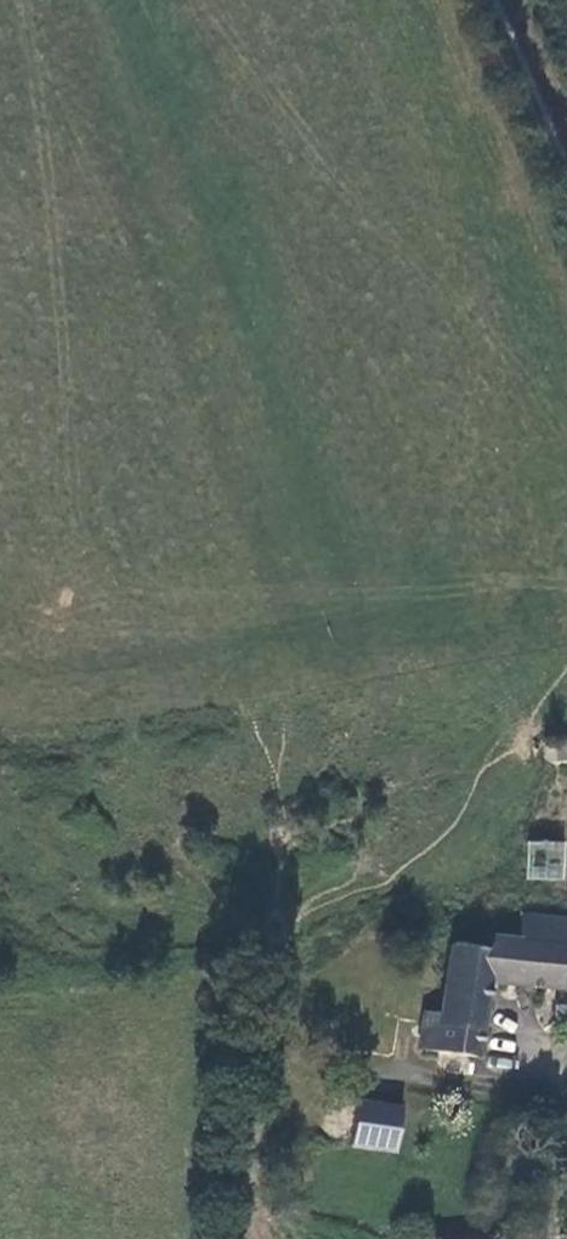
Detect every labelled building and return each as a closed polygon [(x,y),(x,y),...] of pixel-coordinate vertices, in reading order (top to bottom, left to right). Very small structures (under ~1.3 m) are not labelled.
[(543,761),(566,762),(566,738),(544,738),(543,761)] [(526,879),(564,880),(565,841),(527,840),(526,879)] [(524,909),(519,937),(490,935),(489,949),(449,943),(438,1012),(424,1010),(419,1053),(480,1062),(491,989),(566,996),(566,913),(524,909)] [(398,1131),(401,1107),(356,1102),(353,1125),(398,1131)]
